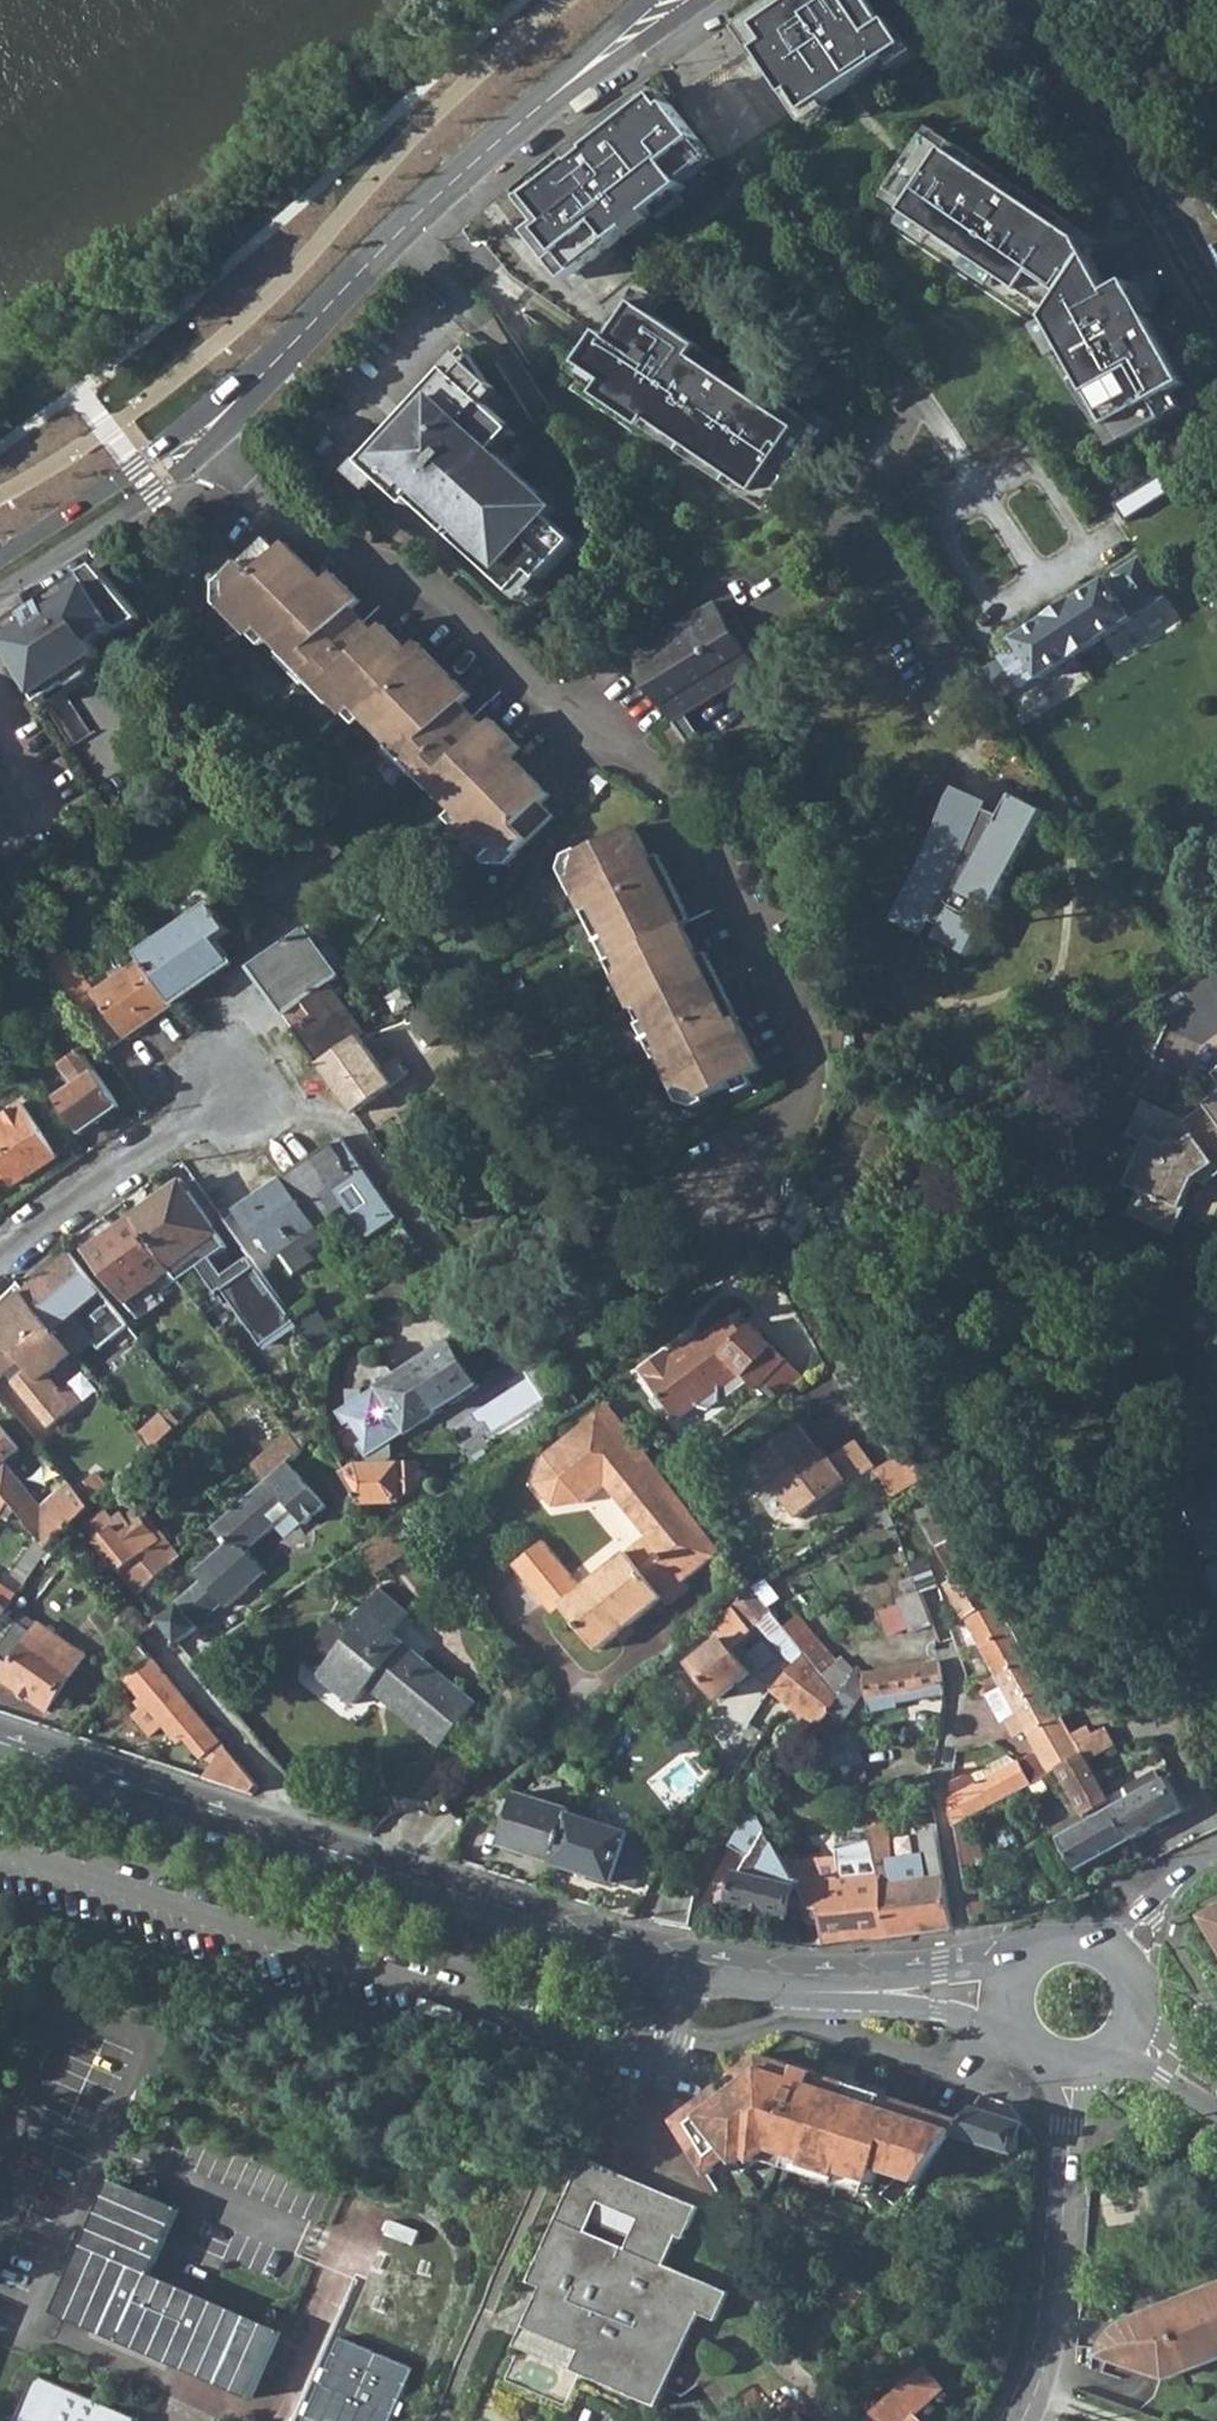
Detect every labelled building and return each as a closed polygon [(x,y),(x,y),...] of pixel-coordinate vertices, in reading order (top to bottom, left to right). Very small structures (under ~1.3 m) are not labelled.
[(761,50),(791,95),(797,91),(810,112),(911,46),(894,20),(890,23),(875,0),(798,0),(761,25),(773,42),(761,50)] [(668,106),(660,96),(592,149),(594,152),(578,163),(576,161),(532,197),(552,223),(544,231),(577,274),(685,185),(684,182),(710,162),(701,150),(706,145),(672,103),(668,106)] [(1049,205),(936,127),(889,197),(911,213),(905,221),(1046,320),(1043,330),(1114,444),(1182,407),(1173,390),(1183,382),(1132,284),(1110,292),(1092,255),(1100,241),(1074,222),(1049,220),(1049,205)] [(730,364),(641,304),(618,340),(608,333),(586,364),(612,382),(603,396),(649,426),(653,419),(690,445),(686,452),(755,499),(759,493),(777,505),(828,430),(745,373),(738,384),(724,375),(730,364)] [(423,492),(436,503),(429,511),(483,562),(491,553),(504,566),(497,575),(515,592),(535,569),(543,577),(577,539),(551,515),(538,502),(545,495),(499,453),(489,444),(509,423),(488,403),(479,395),(492,382),(470,363),(462,355),(450,368),(387,437),(387,434),(362,460),(386,482),(411,505),(423,492)] [(488,403),(501,390),(492,382),(479,395),(488,403)] [(499,453),(518,431),(509,423),(489,444),(499,453)] [(386,482),(362,460),(353,471),(377,492),(386,482)] [(436,503),(423,492),(411,505),(423,517),(429,511),(436,503)] [(558,507),(545,495),(538,502),(551,515),(558,507)] [(457,824),(486,854),(497,844),(512,843),(516,848),(554,812),(541,799),(551,789),(513,752),(522,743),(495,717),(487,725),(463,700),(471,693),(418,639),(408,646),(385,621),(375,631),(350,606),(360,596),(334,570),(324,580),(287,541),(278,550),(264,537),(228,574),(232,579),(231,597),(221,606),(250,635),(253,632),(262,642),(269,636),(281,649),(289,642),(300,652),(297,656),(312,671),(327,686),(331,683),(339,692),(332,699),(345,713),(356,703),(394,741),(401,734),(411,743),(409,747),(423,762),(437,777),(440,774),(450,784),(442,791),(458,805),(451,813),(459,821),(457,824)] [(504,566),(491,553),(483,562),(497,575),(504,566)] [(998,653),(1019,685),(1038,672),(1040,676),(1133,616),(1131,614),(1138,610),(1140,611),(1164,595),(1139,557),(1114,572),(1116,575),(1111,578),(1109,576),(1014,636),(1017,641),(998,653)] [(100,567),(85,577),(89,583),(105,573),(100,567)] [(535,569),(515,592),(523,599),(543,577),(535,569)] [(33,621),(4,640),(43,704),(98,668),(103,653),(98,645),(123,628),(128,629),(144,619),(105,573),(89,583),(85,577),(45,602),(46,604),(29,615),(33,621)] [(644,668),(675,718),(696,705),(755,667),(713,601),(639,646),(647,666),(644,668)] [(0,632),(0,635),(4,640),(33,621),(29,615),(28,614),(0,632)] [(275,655),(301,681),(312,671),(297,656),(300,652),(289,642),(281,649),(275,655)] [(715,737),(696,705),(675,718),(695,751),(715,737)] [(401,734),(394,741),(388,746),(412,772),(423,762),(409,747),(411,743),(401,734)] [(990,801),(956,785),(926,856),(894,918),(925,933),(933,918),(941,922),(935,934),(975,952),(986,922),(984,922),(1042,809),(1011,792),(999,814),(987,808),(990,801)] [(699,1088),(702,1096),(732,1082),(731,1079),(760,1064),(736,1020),(740,1017),(738,1013),(736,1013),(706,954),(709,952),(707,948),(699,952),(685,924),(687,923),(685,920),(692,917),(659,856),(664,856),(662,851),(651,855),(637,826),(639,825),(637,821),(580,851),(584,857),(579,871),(572,873),(588,905),(586,905),(594,922),(602,918),(628,970),(620,974),(634,1001),(632,1002),(635,1008),(644,1004),(660,1038),(656,1039),(677,1081),(674,1082),(678,1089),(685,1085),(699,1088)] [(145,958),(175,1002),(236,959),(221,940),(233,931),(214,903),(142,954),(145,958)] [(253,965),(286,1011),(305,997),(332,979),(340,972),(306,927),(253,965)] [(43,961),(81,1013),(96,1003),(84,987),(90,983),(61,942),(43,961)] [(101,999),(126,1036),(175,1002),(145,958),(97,993),(101,999)] [(332,979),(305,997),(315,1011),(296,1026),(322,1063),(363,1034),(370,1029),(332,979)] [(84,987),(96,1003),(101,999),(97,993),(90,983),(84,987)] [(414,1012),(431,1041),(481,1015),(464,992),(414,1012)] [(390,1070),(363,1034),(322,1063),(357,1111),(412,1073),(403,1060),(390,1070)] [(60,1095),(85,1132),(123,1106),(83,1049),(61,1064),(75,1085),(60,1095)] [(1186,1118),(1184,1121),(1216,1167),(1216,1096),(1186,1118)] [(1127,1185),(1139,1192),(1128,1216),(1172,1236),(1187,1203),(1183,1201),(1193,1181),(1204,1186),(1216,1176),(1216,1167),(1184,1121),(1186,1118),(1174,1113),(1143,1100),(1128,1134),(1145,1143),(1127,1185)] [(8,1175),(14,1185),(59,1156),(27,1104),(0,1122),(0,1180),(8,1175)] [(285,1175),(319,1221),(348,1200),(371,1235),(401,1214),(345,1133),(335,1141),(285,1175)] [(286,1248),(301,1270),(321,1256),(313,1245),(327,1234),(319,1221),(285,1175),(238,1209),(259,1239),(266,1235),(278,1254),(286,1248)] [(216,1257),(231,1246),(184,1181),(135,1216),(136,1217),(175,1269),(183,1280),(202,1266),(221,1292),(226,1289),(263,1341),(269,1336),(272,1340),(299,1321),(253,1256),(228,1274),(216,1257)] [(90,1250),(128,1302),(175,1269),(136,1217),(135,1216),(89,1248),(90,1250)] [(404,1246),(417,1237),(407,1223),(394,1232),(404,1246)] [(74,1351),(76,1354),(95,1339),(101,1346),(130,1323),(104,1292),(71,1252),(23,1291),(74,1351)] [(183,1280),(175,1269),(128,1302),(136,1313),(183,1280)] [(373,1298),(381,1310),(415,1287),(407,1274),(373,1298)] [(23,1360),(31,1369),(15,1382),(50,1426),(74,1406),(62,1391),(47,1373),(74,1351),(23,1291),(0,1315),(8,1324),(0,1331),(0,1378),(23,1360)] [(296,1311),(324,1350),(341,1336),(315,1299),(296,1311)] [(699,1341),(683,1353),(678,1346),(669,1354),(664,1347),(637,1367),(674,1417),(694,1404),(707,1408),(716,1401),(717,1386),(738,1372),(754,1388),(762,1380),(784,1357),(747,1321),(739,1330),(728,1314),(696,1337),(699,1341)] [(399,1501),(423,1484),(423,1462),(394,1462),(394,1439),(412,1427),(484,1383),(453,1336),(381,1383),(369,1391),(368,1384),(353,1384),(354,1400),(340,1409),(369,1454),(370,1453),(370,1462),(363,1462),(349,1471),(363,1499),(369,1498),(399,1501)] [(784,1357),(762,1380),(775,1392),(802,1373),(784,1357)] [(69,1385),(62,1391),(74,1406),(82,1401),(69,1385)] [(608,1400),(599,1407),(611,1422),(620,1415),(608,1400)] [(561,1601),(595,1643),(660,1592),(665,1598),(684,1582),(679,1576),(712,1550),(699,1533),(706,1528),(685,1500),(664,1474),(620,1415),(611,1422),(599,1407),(544,1451),(533,1479),(551,1502),(581,1498),(603,1480),(644,1532),(580,1583),(542,1536),(511,1560),(550,1608),(561,1601)] [(146,1430),(157,1445),(182,1421),(172,1410),(165,1417),(164,1414),(146,1430)] [(854,1438),(827,1457),(819,1463),(810,1451),(815,1447),(797,1424),(755,1455),(773,1479),(769,1481),(795,1516),(809,1506),(813,1511),(874,1466),(854,1438)] [(48,1548),(54,1540),(74,1521),(93,1504),(74,1480),(42,1508),(7,1466),(4,1469),(0,1464),(20,1448),(0,1425),(0,1490),(9,1502),(16,1510),(38,1537),(48,1548)] [(818,1445),(815,1447),(810,1451),(819,1463),(827,1457),(818,1445)] [(894,1497),(926,1478),(912,1452),(879,1473),(894,1497)] [(161,1621),(179,1645),(202,1626),(200,1624),(228,1599),(232,1605),(271,1569),(253,1549),(297,1509),(311,1522),(332,1503),(292,1458),(269,1478),(218,1526),(231,1540),(200,1569),(206,1576),(178,1601),(182,1605),(161,1621)] [(101,1469),(81,1480),(91,1500),(112,1488),(101,1469)] [(0,1515),(9,1502),(0,1490),(0,1515)] [(16,1510),(9,1502),(0,1515),(9,1520),(16,1510)] [(93,1504),(74,1521),(85,1535),(105,1520),(93,1504)] [(98,1542),(140,1595),(181,1558),(146,1517),(135,1525),(125,1513),(114,1522),(117,1526),(98,1542)] [(947,1585),(966,1617),(996,1600),(947,1513),(927,1524),(956,1580),(947,1585)] [(356,1548),(373,1572),(403,1552),(386,1528),(384,1530),(356,1548)] [(699,1533),(712,1550),(718,1544),(706,1528),(699,1533)] [(24,1583),(48,1548),(38,1537),(12,1575),(24,1583)] [(907,1564),(920,1592),(937,1585),(924,1557),(907,1564)] [(0,1617),(7,1607),(16,1594),(17,1593),(0,1583),(0,1618),(0,1617)] [(755,1622),(790,1666),(802,1653),(776,1618),(752,1587),(738,1598),(755,1622)] [(372,1686),(443,1744),(477,1700),(393,1633),(409,1613),(378,1589),(346,1630),(352,1635),(318,1676),(354,1705),(372,1686)] [(932,1623),(920,1592),(899,1602),(912,1632),(932,1623)] [(748,1627),(755,1622),(738,1598),(721,1611),(724,1618),(709,1628),(718,1638),(688,1662),(715,1698),(746,1673),(727,1648),(750,1631),(748,1627)] [(966,1617),(997,1673),(1027,1655),(996,1600),(966,1617)] [(802,1653),(811,1664),(828,1652),(793,1606),(776,1618),(802,1653)] [(96,1621),(137,1672),(153,1660),(117,1615),(111,1609),(96,1621)] [(11,1625),(14,1626),(1,1643),(0,1643),(0,1658),(10,1666),(0,1680),(47,1711),(86,1655),(39,1622),(36,1626),(19,1614),(11,1625)] [(1,1643),(14,1626),(11,1625),(0,1617),(0,1618),(0,1642),(1,1643)] [(771,1690),(816,1732),(837,1700),(811,1664),(802,1653),(790,1666),(771,1690)] [(985,1694),(1003,1684),(1026,1727),(1030,1734),(1062,1716),(1027,1655),(997,1673),(980,1684),(985,1694)] [(128,1680),(180,1744),(185,1740),(200,1759),(202,1757),(210,1764),(199,1777),(249,1794),(253,1791),(257,1787),(225,1746),(221,1743),(155,1663),(153,1660),(137,1672),(128,1680)] [(863,1676),(869,1714),(894,1709),(894,1703),(942,1692),(938,1661),(863,1676)] [(1026,1727),(1003,1684),(985,1694),(1000,1722),(1006,1718),(1014,1733),(1026,1727)] [(823,1744),(827,1758),(858,1750),(853,1734),(832,1739),(855,1703),(841,1694),(837,1700),(816,1732),(811,1738),(823,1744)] [(1041,1752),(1051,1770),(1059,1765),(1082,1753),(1062,1716),(1030,1734),(1041,1752)] [(827,1758),(831,1774),(851,1769),(863,1765),(858,1750),(827,1758)] [(1021,1762),(1032,1781),(1051,1770),(1041,1752),(1021,1762)] [(1082,1753),(1059,1765),(1086,1813),(1109,1800),(1082,1753)] [(948,1804),(956,1823),(1032,1781),(1021,1762),(978,1787),(972,1775),(950,1788),(948,1804)] [(1132,1840),(1184,1812),(1166,1778),(1161,1780),(1154,1768),(1123,1785),(1130,1798),(1113,1807),(1132,1840)] [(748,1814),(755,1824),(764,1810),(745,1782),(733,1792),(748,1814)] [(502,1847),(552,1864),(568,1813),(569,1809),(519,1794),(502,1847)] [(1059,1835),(1078,1870),(1132,1840),(1113,1807),(1059,1835)] [(650,1839),(568,1813),(552,1864),(610,1882),(612,1879),(633,1887),(650,1839)] [(808,1946),(825,1945),(822,1910),(814,1911),(784,1865),(755,1824),(748,1814),(730,1847),(746,1854),(743,1873),(740,1872),(730,1904),(806,1923),(808,1946)] [(891,1939),(951,1930),(938,1825),(922,1828),(925,1856),(895,1860),(892,1826),(868,1831),(872,1846),(882,1882),(891,1939)] [(782,1862),(784,1865),(814,1911),(822,1910),(825,1945),(891,1939),(882,1882),(872,1846),(836,1850),(837,1857),(782,1862)] [(663,1918),(693,1921),(696,1896),(666,1893),(663,1918)] [(695,2156),(707,2176),(731,2157),(743,2173),(758,2161),(771,2152),(804,2163),(802,2167),(838,2179),(839,2174),(868,2183),(872,2185),(877,2170),(894,2176),(897,2164),(927,2174),(956,2133),(963,2123),(759,2056),(726,2082),(695,2106),(683,2115),(690,2125),(680,2132),(695,2156)] [(963,2123),(956,2133),(1014,2154),(1023,2126),(973,2109),(963,2123)] [(771,2152),(758,2161),(864,2196),(868,2183),(839,2174),(838,2179),(802,2167),(804,2163),(771,2152)] [(583,2157),(529,2281),(543,2287),(517,2346),(656,2406),(695,2312),(714,2320),(727,2291),(663,2264),(676,2236),(682,2240),(696,2207),(583,2157)] [(894,2176),(919,2184),(927,2174),(897,2164),(894,2176)] [(177,2211),(110,2181),(53,2312),(129,2345),(251,2398),(279,2334),(149,2277),(177,2211)] [(1173,2379),(1216,2361),(1216,2289),(1141,2319),(1132,2324),(1121,2333),(1113,2343),(1108,2356),(1173,2379)] [(912,2412),(938,2388),(919,2370),(862,2420),(920,2420),(912,2412)] [(35,2377),(15,2420),(137,2420),(35,2377)]
